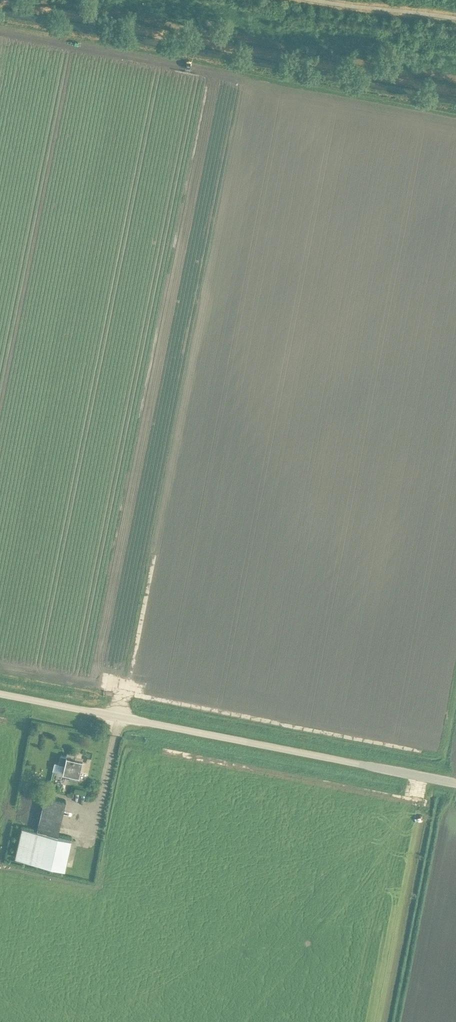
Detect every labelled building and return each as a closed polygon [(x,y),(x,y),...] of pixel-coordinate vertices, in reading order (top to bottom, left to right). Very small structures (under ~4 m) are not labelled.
[(82,760),(74,759),(75,755),(66,753),(65,757),(60,755),(58,764),(64,765),(62,773),(70,775),(68,780),(77,782),(82,760)] [(63,868),(70,839),(57,836),(65,800),(45,796),(37,831),(21,827),(14,857),(63,868)]
